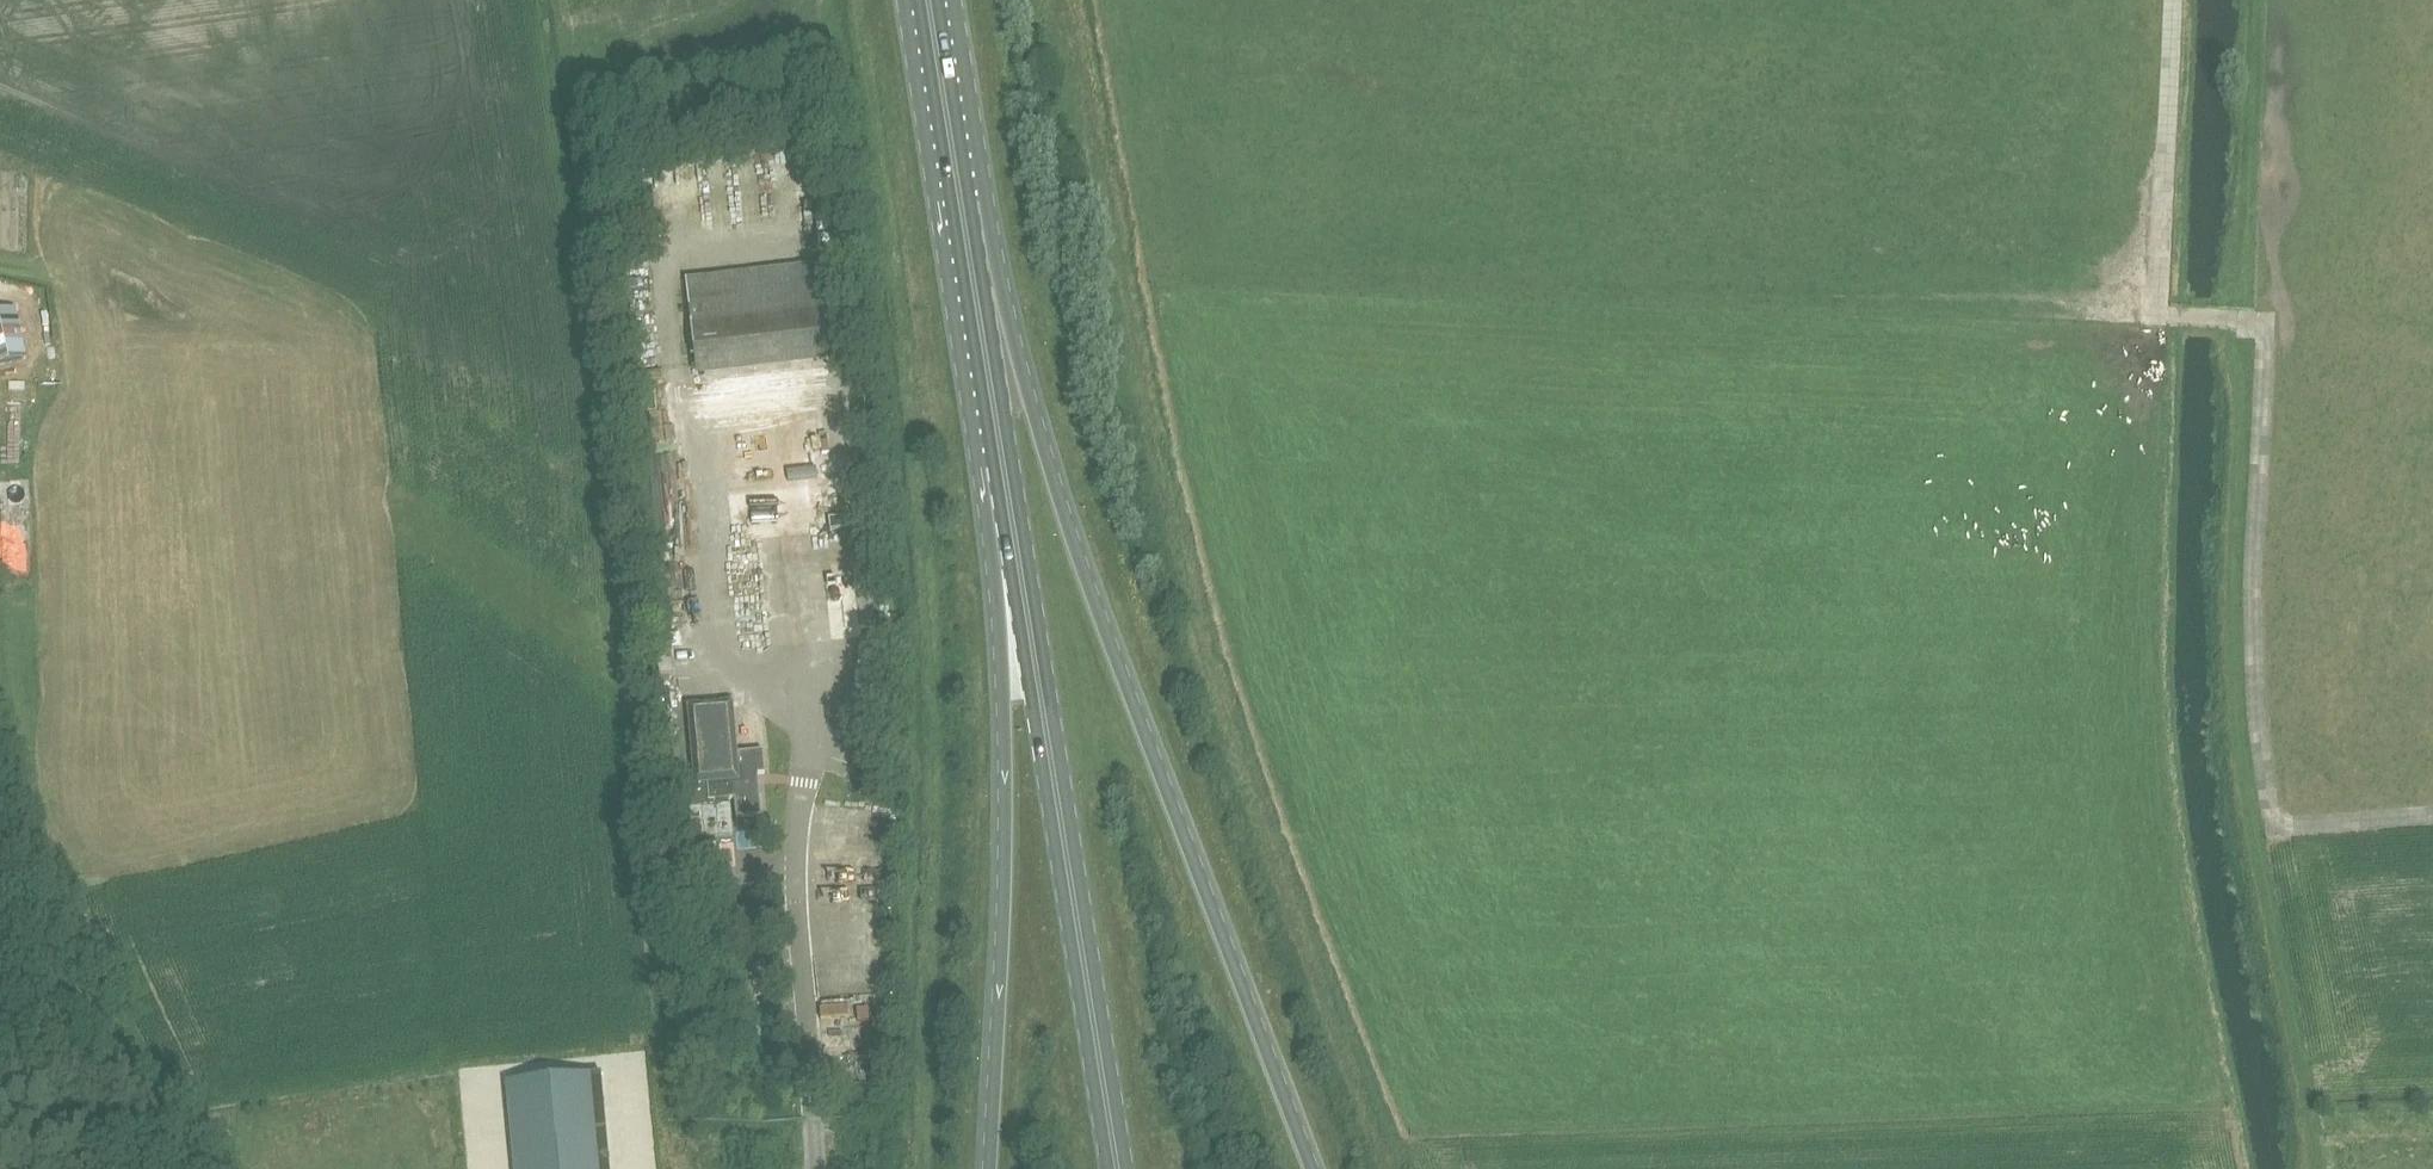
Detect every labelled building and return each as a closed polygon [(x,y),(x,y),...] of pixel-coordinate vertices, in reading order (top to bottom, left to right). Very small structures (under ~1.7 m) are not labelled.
[(655,180),(682,166),(675,152),(648,166),(655,180)] [(819,269),(687,284),(696,369),(829,354),(819,269)] [(26,357),(16,310),(0,313),(0,363),(26,357)] [(666,702),(685,695),(680,681),(660,688),(666,702)] [(728,708),(694,711),(700,780),(701,780),(707,779),(709,802),(715,801),(735,800),(736,818),(762,816),(758,774),(766,774),(764,751),(732,754),(728,708)] [(700,780),(668,782),(671,810),(689,809),(691,839),(733,835),(731,805),(716,806),(715,801),(709,802),(707,779),(701,780),(700,780)] [(507,1083),(515,1168),(611,1168),(602,1074),(507,1083)] [(46,1117),(34,1124),(41,1137),(53,1130),(46,1117)]
